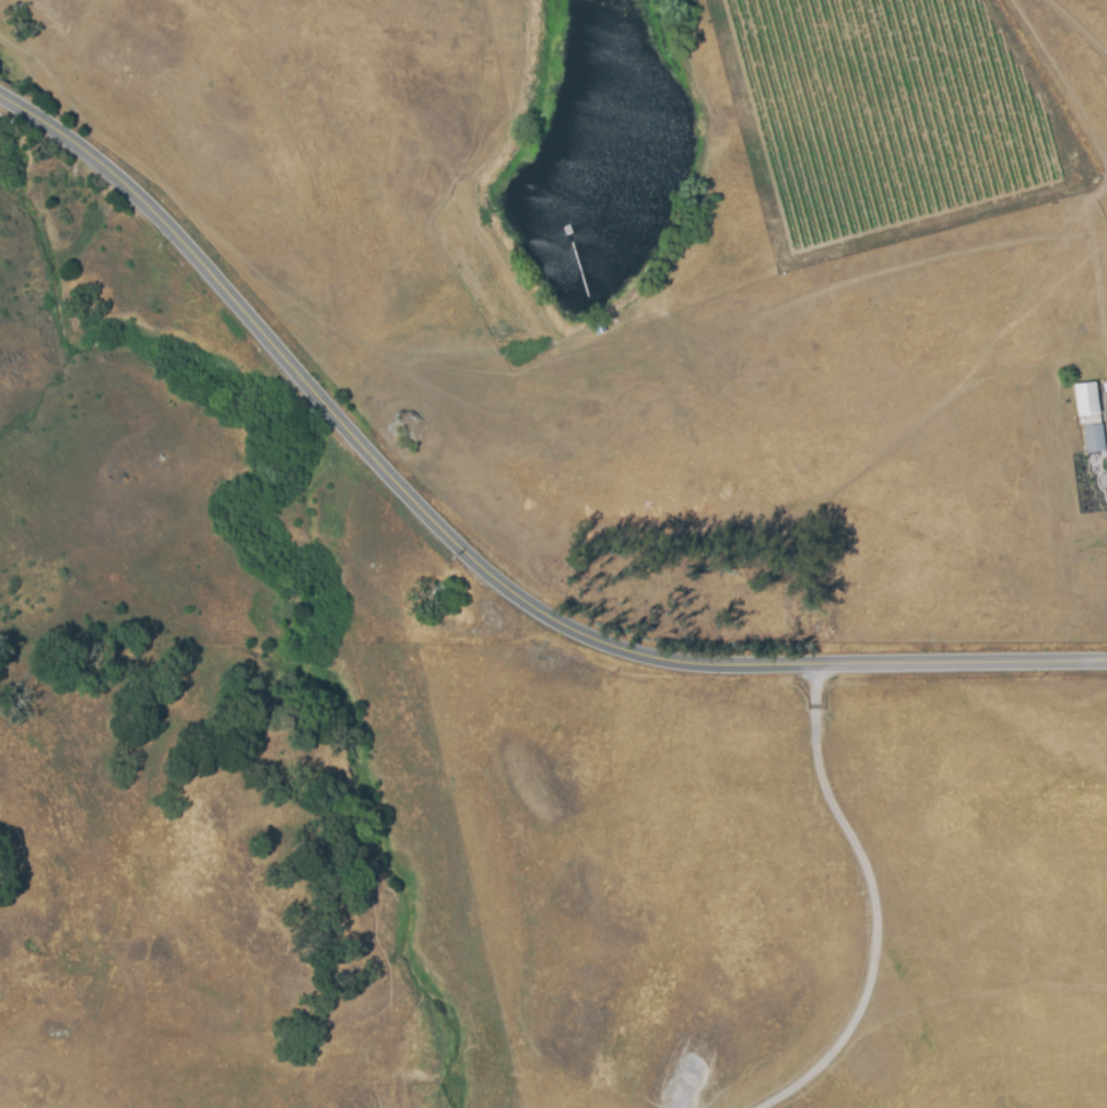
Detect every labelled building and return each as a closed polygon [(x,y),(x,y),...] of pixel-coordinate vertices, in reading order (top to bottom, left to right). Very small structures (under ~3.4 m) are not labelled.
[(1096,382),(1099,414),(1079,417),(1074,385),(1096,382)] [(1103,424),(1105,450),(1087,452),(1085,426),(1103,424)] [(1106,498),(1106,456),(1102,457),(1105,474),(1099,475),(1103,499),(1106,498)]
